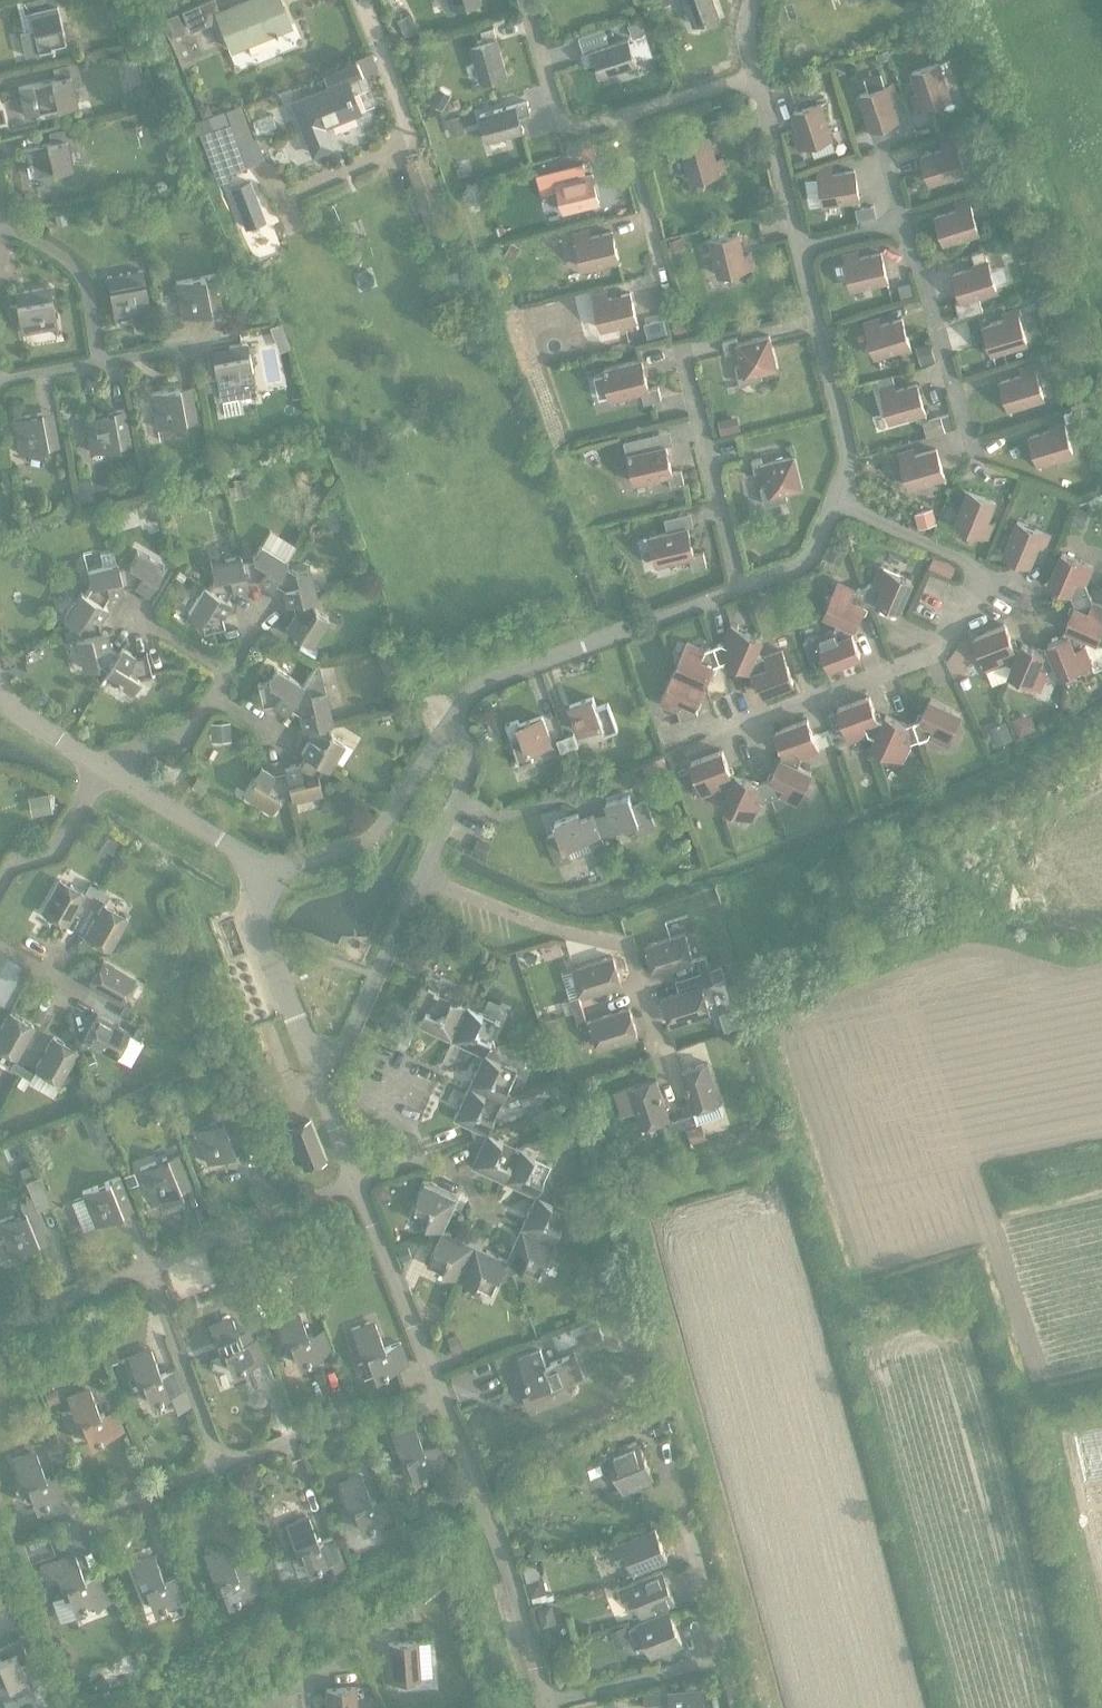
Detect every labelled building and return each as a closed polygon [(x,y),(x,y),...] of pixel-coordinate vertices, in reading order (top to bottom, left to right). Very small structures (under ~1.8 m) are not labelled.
[(20,33),(25,55),(37,52),(54,48),(53,46),(65,43),(55,0),(43,0),(45,7),(28,11),(32,30),(20,33)] [(111,8),(121,6),(120,0),(109,0),(111,8)] [(275,30),(289,24),(279,0),(240,0),(217,10),(213,0),(205,0),(182,10),(189,28),(217,17),(230,48),(232,47),(229,43),(241,38),(244,43),(272,31),(272,33),(276,31),(275,30)] [(693,23),(718,14),(713,0),(684,0),(693,23)] [(411,12),(399,18),(408,35),(420,29),(411,12)] [(640,20),(627,25),(632,37),(645,33),(640,20)] [(471,44),(481,80),(506,73),(493,26),(484,28),(487,39),(471,44)] [(581,53),(583,62),(594,59),(600,75),(636,64),(627,38),(581,53)] [(888,49),(874,53),(877,60),(890,56),(888,49)] [(325,72),(330,84),(290,100),(311,151),(330,144),(321,123),(327,121),(328,122),(355,112),(348,94),(350,93),(344,80),(358,75),(352,61),(325,72)] [(911,71),(918,93),(912,95),(916,107),(923,105),(949,96),(937,62),(911,71)] [(76,103),(72,86),(81,84),(78,72),(17,86),(23,114),(76,103)] [(897,119),(890,97),(896,95),(892,83),(885,85),(885,84),(859,93),(870,128),(897,119)] [(146,84),(133,88),(137,102),(150,99),(146,84)] [(440,86),(432,101),(442,107),(451,92),(440,86)] [(479,113),(487,139),(523,129),(518,112),(529,109),(527,100),(479,113)] [(800,133),(794,135),(798,147),(805,145),(831,137),(819,102),(793,111),(800,133)] [(207,103),(197,106),(201,116),(211,113),(207,103)] [(720,103),(706,107),(710,119),(723,115),(720,103)] [(197,120),(194,122),(198,134),(212,129),(228,123),(224,110),(208,117),(197,120)] [(460,114),(444,119),(450,136),(465,131),(460,114)] [(212,129),(198,134),(216,183),(220,182),(226,180),(224,173),(244,166),(236,144),(228,123),(212,129)] [(966,128),(962,130),(966,140),(970,139),(976,137),(973,126),(966,128)] [(24,148),(28,164),(30,164),(32,176),(72,167),(68,150),(77,148),(74,137),(24,148)] [(681,145),(691,180),(717,173),(717,172),(724,170),(721,158),(715,159),(709,137),(681,145)] [(921,155),(929,182),(964,171),(956,145),(954,138),(941,142),(943,148),(921,155)] [(177,146),(166,150),(170,161),(181,157),(177,146)] [(580,162),(536,173),(538,180),(541,193),(558,189),(563,209),(599,201),(592,173),(584,175),(582,168),(580,162)] [(817,169),(818,176),(823,203),(858,197),(854,170),(831,173),(830,167),(817,169)] [(229,185),(242,223),(243,224),(261,217),(261,215),(247,178),(229,185)] [(987,187),(979,189),(983,202),(991,199),(995,198),(991,185),(987,187)] [(935,215),(943,242),(978,232),(970,205),(970,206),(968,199),(955,203),(957,209),(935,215)] [(874,207),(856,209),(858,221),(876,219),(874,207)] [(53,213),(56,225),(66,222),(63,211),(53,213)] [(575,233),(576,240),(582,266),(618,258),(611,231),(589,236),(587,230),(575,233)] [(710,239),(718,274),(752,266),(749,253),(742,255),(737,232),(710,239)] [(680,236),(667,239),(670,249),(683,246),(680,236)] [(505,253),(504,255),(506,256),(513,260),(519,249),(510,244),(505,253)] [(961,299),(955,301),(960,315),(982,308),(978,294),(996,289),(988,263),(985,256),(983,248),(971,252),(973,260),(975,266),(953,273),(961,299)] [(845,261),(851,287),(887,279),(881,252),(858,257),(856,251),(844,254),(845,261)] [(108,287),(113,315),(149,309),(142,269),(130,271),(106,274),(108,287)] [(205,287),(216,285),(214,274),(175,281),(181,317),(210,311),(205,287)] [(904,285),(898,286),(901,298),(907,297),(912,295),(909,283),(904,285)] [(19,321),(21,332),(56,326),(49,286),(14,293),(16,303),(9,305),(12,322),(19,321)] [(595,301),(594,301),(601,328),(636,319),(630,292),(607,297),(606,291),(593,294),(595,301)] [(1027,298),(1020,300),(1024,312),(1031,310),(1035,309),(1032,297),(1027,298)] [(983,326),(991,352),(1026,342),(1018,316),(1016,309),(1003,313),(1005,319),(983,326)] [(682,316),(670,319),(673,331),(685,329),(682,316)] [(865,322),(867,329),(866,329),(874,355),(910,344),(901,318),(879,324),(877,318),(865,322)] [(722,339),(725,353),(738,350),(741,363),(734,365),(739,383),(762,378),(760,371),(776,367),(768,335),(737,342),(736,335),(722,339)] [(555,341),(539,347),(544,360),(560,354),(555,341)] [(236,356),(212,361),(217,389),(219,399),(255,392),(253,382),(246,343),(234,345),(236,356)] [(931,344),(916,348),(922,366),(936,362),(931,344)] [(1046,354),(1040,356),(1044,371),(1051,369),(1053,369),(1049,354),(1046,354)] [(603,368),(611,398),(640,391),(643,402),(661,398),(658,385),(648,388),(641,359),(603,368)] [(1022,374),(1000,380),(1008,408),(1043,397),(1035,371),(1033,364),(1020,368),(1022,374)] [(890,375),(877,379),(880,387),(892,383),(890,375)] [(881,394),(889,420),(924,410),(916,383),(894,390),(892,383),(880,387),(882,394),(881,394)] [(150,392),(156,428),(196,420),(194,409),(183,411),(178,387),(150,392)] [(84,416),(90,451),(130,444),(123,408),(84,416)] [(12,417),(19,453),(58,445),(56,434),(45,436),(40,412),(12,417)] [(1068,412),(1060,415),(1062,419),(1063,422),(1064,426),(1072,423),(1073,423),(1069,412),(1068,412)] [(950,413),(939,417),(943,430),(954,427),(950,413)] [(721,425),(719,426),(721,434),(740,429),(736,415),(719,419),(721,425)] [(939,417),(923,421),(927,435),(943,430),(939,417)] [(1029,436),(1037,462),(1072,452),(1064,426),(1063,422),(1062,419),(1049,423),(1051,429),(1029,436)] [(626,452),(634,483),(668,474),(671,486),(684,483),(680,469),(672,471),(664,442),(626,452)] [(899,453),(901,460),(909,486),(944,475),(936,448),(914,455),(912,449),(899,453)] [(760,486),(764,504),(787,498),(785,492),(802,488),(794,455),(762,463),(761,457),(751,459),(754,472),(762,470),(766,484),(760,486)] [(91,476),(74,479),(78,501),(95,498),(91,476)] [(245,478),(232,481),(234,486),(236,495),(249,492),(246,481),(245,478)] [(177,488),(160,492),(163,506),(180,501),(177,488)] [(954,523),(980,534),(980,533),(986,536),(991,524),(985,522),(994,500),(968,490),(954,523)] [(1079,506),(1073,520),(1082,524),(1089,510),(1079,506)] [(932,508),(914,513),(918,528),(936,522),(932,508)] [(1003,554),(1029,565),(1037,543),(1043,546),(1048,534),(1042,531),(1017,520),(1003,554)] [(649,535),(656,564),(689,556),(692,569),(706,565),(702,551),(693,553),(687,526),(649,535)] [(270,586),(273,582),(284,564),(286,559),(296,544),(270,528),(260,543),(252,556),(241,559),(246,580),(257,578),(270,586)] [(830,544),(824,556),(838,562),(843,550),(830,544)] [(89,583),(84,592),(103,604),(109,595),(123,591),(122,587),(117,565),(116,561),(113,549),(100,553),(103,564),(86,568),(89,583)] [(128,562),(117,565),(122,587),(133,584),(146,592),(163,565),(136,549),(128,562)] [(1069,591),(1071,598),(1088,592),(1084,582),(1092,565),(1061,551),(1048,582),(1069,591)] [(247,585),(246,580),(241,559),(240,555),(209,562),(213,577),(207,586),(225,598),(231,588),(247,585)] [(928,566),(950,575),(954,564),(932,555),(928,566)] [(289,603),(290,602),(311,597),(316,596),(309,566),(294,569),(284,564),(273,582),(282,588),(286,603),(289,603)] [(873,582),(864,585),(870,602),(877,600),(897,609),(911,578),(881,565),(873,582)] [(824,613),(838,619),(854,626),(864,605),(870,602),(864,585),(853,589),(837,582),(824,613)] [(230,601),(225,598),(207,586),(203,584),(187,611),(200,619),(203,630),(224,625),(222,614),(230,601)] [(789,584),(778,588),(782,601),(794,597),(789,584)] [(77,625),(80,636),(101,631),(98,620),(106,606),(102,604),(84,592),(80,590),(64,617),(77,625)] [(1087,636),(1096,640),(1101,626),(1101,606),(1092,601),(1088,592),(1071,598),(1074,605),(1065,626),(1071,629),(1087,636)] [(311,597),(290,602),(292,613),(285,626),(311,643),(327,616),(314,608),(311,597)] [(854,626),(838,619),(833,628),(816,635),(828,666),(860,654),(852,632),(854,626)] [(723,641),(713,645),(720,662),(726,659),(747,668),(754,652),(761,638),(730,624),(723,641)] [(1003,661),(1013,664),(1019,648),(1013,646),(1005,624),(974,636),(986,667),(1003,661)] [(74,628),(63,630),(65,638),(76,635),(74,628)] [(98,663),(107,669),(119,650),(109,645),(106,629),(101,631),(80,636),(75,637),(82,667),(98,663)] [(1049,649),(1056,666),(1059,674),(1091,662),(1083,645),(1087,636),(1071,629),(1068,635),(1047,643),(1049,649)] [(687,641),(673,670),(704,684),(713,664),(720,662),(713,645),(704,649),(687,641)] [(1019,648),(1013,664),(1008,673),(1039,686),(1047,669),(1056,666),(1049,649),(1043,651),(1022,642),(1019,648)] [(119,650),(107,669),(105,673),(131,689),(139,676),(151,673),(146,652),(134,654),(121,646),(119,650)] [(763,656),(754,652),(747,668),(754,671),(762,692),(793,680),(781,649),(763,656)] [(302,728),(306,727),(327,722),(332,720),(325,690),(318,662),(315,663),(302,684),(289,707),(298,712),(302,728)] [(286,711),(289,707),(302,684),(276,668),(268,681),(256,684),(261,705),(273,703),(286,711)] [(704,684),(673,670),(659,700),(676,708),(680,719),(697,712),(694,705),(704,684)] [(569,704),(579,731),(600,723),(604,733),(617,728),(607,702),(596,706),(592,696),(569,704)] [(866,732),(875,736),(883,720),(877,717),(869,696),(837,707),(849,739),(866,732)] [(920,719),(913,721),(919,738),(929,735),(946,743),(960,712),(930,698),(920,719)] [(411,706),(399,711),(403,721),(415,715),(411,706)] [(1022,713),(1011,717),(1017,734),(1018,734),(1035,727),(1034,725),(1030,715),(1022,713)] [(510,737),(520,764),(532,759),(529,749),(551,741),(541,715),(518,724),(521,733),(510,737)] [(883,720),(875,736),(871,745),(902,759),(910,741),(919,738),(913,721),(906,724),(885,715),(883,720)] [(783,751),(780,757),(797,765),(801,756),(818,750),(807,718),(775,730),(783,751)] [(300,751),(304,753),(323,765),(327,767),(343,740),(330,732),(327,722),(306,727),(309,737),(300,751)] [(993,737),(989,738),(993,746),(1006,741),(1012,738),(1011,738),(1005,722),(990,728),(993,737)] [(228,723),(209,724),(210,740),(229,740),(228,723)] [(564,736),(569,749),(577,745),(573,732),(564,736)] [(556,739),(561,752),(569,749),(564,736),(556,739)] [(720,786),(729,790),(736,774),(729,771),(721,750),(690,761),(702,793),(720,786)] [(283,766),(284,771),(289,792),(290,797),(321,789),(317,774),(323,765),(304,753),(298,763),(283,766)] [(664,756),(642,764),(646,775),(668,767),(664,756)] [(771,778),(764,781),(770,797),(780,794),(797,802),(811,771),(797,765),(780,757),(771,778)] [(289,792),(284,771),(274,773),(260,765),(244,792),(270,808),(278,794),(289,792)] [(736,774),(729,790),(722,804),(753,818),(761,801),(770,797),(764,781),(756,783),(736,774)] [(190,785),(200,791),(206,781),(196,775),(190,785)] [(47,790),(32,793),(36,812),(51,809),(47,790)] [(605,802),(615,828),(637,820),(640,830),(653,826),(643,799),(632,804),(629,794),(605,802)] [(565,847),(586,838),(601,834),(594,814),(580,819),(577,812),(554,821),(557,830),(546,835),(556,861),(569,857),(565,847)] [(101,829),(94,840),(111,851),(118,840),(101,829)] [(478,838),(474,848),(485,853),(489,843),(478,838)] [(608,859),(597,863),(601,876),(613,871),(608,859)] [(617,865),(617,875),(631,875),(631,865),(617,865)] [(41,910),(65,924),(83,892),(59,879),(41,910)] [(85,889),(95,895),(99,887),(89,882),(85,889)] [(99,887),(95,895),(105,900),(109,893),(99,887)] [(85,934),(109,948),(126,917),(102,904),(85,934)] [(646,945),(654,971),(692,959),(684,933),(646,945)] [(696,957),(701,971),(709,968),(705,955),(696,957)] [(574,968),(582,994),(620,982),(612,956),(574,968)] [(89,984),(120,1001),(133,977),(102,960),(89,984)] [(720,965),(709,969),(713,982),(724,978),(720,965)] [(709,968),(701,971),(705,984),(713,982),(709,969),(709,968)] [(662,997),(671,1023),(709,1011),(700,985),(662,997)] [(419,1024),(451,1039),(467,1006),(423,986),(413,1008),(424,1013),(419,1024)] [(570,998),(574,1011),(582,1008),(578,995),(570,998)] [(118,1013),(125,1017),(130,1007),(123,1003),(118,1013)] [(451,1039),(483,1054),(496,1049),(492,1038),(500,1021),(467,1006),(451,1039)] [(590,1020),(598,1046),(637,1034),(628,1007),(590,1020)] [(582,1008),(574,1011),(578,1024),(586,1021),(582,1008)] [(16,1056),(33,1025),(9,1012),(0,1028),(0,1047),(16,1056)] [(83,1038),(114,1056),(128,1031),(97,1014),(83,1038)] [(131,1034),(138,1038),(144,1027),(137,1024),(131,1034)] [(35,1068),(59,1081),(77,1050),(52,1036),(35,1068)] [(516,1044),(507,1047),(511,1056),(520,1053),(516,1044)] [(483,1054),(469,1085),(502,1101),(517,1068),(500,1060),(496,1049),(483,1054)] [(9,1067),(19,1072),(23,1065),(13,1060),(9,1067)] [(707,1062),(681,1071),(693,1109),(695,1113),(697,1121),(699,1121),(722,1113),(718,1101),(719,1100),(707,1062)] [(23,1065),(19,1072),(29,1078),(33,1071),(23,1065)] [(629,1087),(641,1125),(668,1117),(655,1078),(629,1087)] [(109,1083),(99,1084),(100,1095),(110,1094),(109,1083)] [(150,1083),(135,1089),(141,1104),(156,1098),(150,1083)] [(471,1126),(475,1137),(488,1133),(487,1133),(502,1101),(469,1085),(454,1118),(471,1126)] [(95,1109),(80,1115),(86,1129),(101,1124),(95,1109)] [(695,1113),(681,1117),(684,1125),(697,1121),(695,1113)] [(225,1129),(235,1125),(231,1114),(193,1129),(207,1162),(234,1151),(225,1129)] [(681,1117),(668,1121),(671,1129),(684,1125),(681,1117)] [(309,1118),(288,1126),(305,1168),(326,1160),(309,1118)] [(697,1121),(684,1125),(688,1139),(703,1134),(699,1121),(697,1121)] [(471,1166),(504,1180),(520,1147),(488,1133),(475,1137),(479,1149),(471,1166)] [(504,1180),(536,1195),(549,1190),(545,1179),(552,1162),(520,1147),(504,1180)] [(179,1190),(190,1186),(176,1153),(139,1167),(153,1201),(158,1199),(163,1212),(184,1203),(179,1190)] [(28,1163),(18,1167),(21,1175),(31,1171),(28,1163)] [(131,1172),(123,1176),(127,1186),(135,1183),(131,1172)] [(122,1213),(132,1209),(123,1187),(119,1176),(81,1191),(95,1224),(122,1213)] [(426,1223),(430,1234),(443,1229),(458,1197),(424,1182),(409,1215),(426,1223)] [(379,1184),(376,1189),(377,1194),(381,1196),(386,1195),(389,1191),(388,1186),(384,1183),(379,1184)] [(536,1195),(521,1227),(555,1242),(570,1209),(553,1202),(549,1190),(536,1195)] [(0,1219),(0,1227),(11,1254),(38,1243),(48,1239),(31,1196),(19,1201),(23,1210),(0,1219)] [(521,1227),(507,1258),(512,1272),(523,1267),(540,1275),(555,1242),(521,1227)] [(426,1262),(459,1277),(475,1244),(443,1229),(430,1234),(434,1245),(426,1262)] [(407,1243),(398,1246),(402,1257),(411,1254),(407,1243)] [(475,1244),(459,1277),(492,1293),(499,1277),(512,1272),(507,1258),(475,1244)] [(238,1287),(223,1294),(228,1306),(243,1299),(238,1287)] [(274,1315),(286,1349),(291,1347),(298,1363),(319,1355),(311,1333),(307,1334),(298,1311),(284,1316),(282,1312),(274,1315)] [(207,1323),(220,1357),(225,1355),(232,1372),(265,1359),(257,1336),(252,1339),(248,1328),(237,1333),(232,1319),(218,1324),(216,1320),(207,1323)] [(350,1329),(363,1363),(368,1360),(374,1376),(408,1364),(399,1341),(384,1347),(375,1324),(361,1329),(359,1325),(350,1329)] [(598,1327),(584,1333),(590,1349),(605,1344),(598,1327)] [(454,1335),(445,1339),(451,1352),(460,1349),(454,1335)] [(114,1348),(107,1351),(111,1363),(119,1360),(114,1348)] [(524,1393),(529,1407),(552,1398),(549,1390),(582,1377),(573,1354),(546,1365),(539,1350),(517,1358),(530,1390),(524,1393)] [(135,1351),(126,1355),(139,1389),(144,1387),(150,1403),(169,1396),(175,1411),(190,1405),(184,1390),(175,1368),(160,1374),(151,1351),(137,1356),(135,1351)] [(32,1376),(17,1382),(22,1395),(38,1388),(32,1376)] [(54,1388),(42,1393),(47,1404),(59,1400),(54,1388)] [(71,1409),(60,1413),(64,1424),(75,1420),(78,1429),(83,1427),(89,1442),(112,1434),(103,1412),(99,1414),(90,1390),(76,1396),(75,1391),(65,1395),(71,1409)] [(663,1425),(653,1430),(657,1436),(667,1431),(669,1430),(666,1423),(663,1425)] [(389,1430),(402,1464),(407,1462),(413,1478),(435,1470),(446,1466),(438,1444),(427,1448),(422,1450),(413,1426),(400,1431),(398,1427),(389,1430)] [(599,1460),(601,1462),(604,1473),(613,1469),(620,1488),(651,1475),(639,1444),(599,1460)] [(11,1458),(24,1492),(29,1490),(36,1506),(57,1498),(49,1476),(45,1477),(36,1454),(22,1459),(20,1455),(11,1458)] [(337,1481),(350,1515),(355,1513),(361,1529),(383,1521),(375,1499),(371,1500),(362,1477),(347,1482),(346,1478),(337,1481)] [(308,1571),(326,1564),(329,1573),(344,1567),(332,1536),(318,1542),(309,1519),(295,1524),(294,1519),(284,1523),(297,1557),(302,1555),(308,1571)] [(395,1526),(383,1531),(388,1543),(400,1539),(395,1526)] [(667,1558),(654,1527),(612,1544),(619,1561),(628,1558),(634,1572),(667,1558)] [(203,1554),(216,1588),(221,1586),(227,1602),(249,1594),(241,1572),(237,1573),(228,1550),(214,1555),(212,1551),(203,1554)] [(50,1560),(39,1565),(47,1584),(57,1580),(63,1594),(68,1593),(74,1608),(93,1601),(95,1607),(110,1601),(100,1573),(84,1579),(75,1556),(61,1561),(59,1557),(50,1560)] [(139,1558),(129,1561),(142,1595),(147,1593),(153,1609),(175,1600),(187,1596),(179,1574),(167,1578),(163,1580),(154,1557),(140,1562),(139,1558)] [(651,1610),(674,1600),(662,1569),(620,1586),(627,1603),(636,1600),(641,1614),(651,1610)] [(541,1574),(525,1579),(530,1594),(545,1590),(541,1574)] [(11,1606),(7,1595),(0,1598),(0,1610),(11,1606)] [(549,1603),(535,1607),(540,1625),(555,1621),(549,1603)] [(629,1627),(634,1641),(643,1637),(650,1655),(681,1642),(669,1611),(629,1627)] [(220,1620),(205,1626),(210,1638),(210,1639),(225,1633),(220,1620)] [(625,1623),(609,1630),(616,1647),(632,1640),(625,1623)] [(205,1626),(195,1630),(199,1642),(210,1638),(205,1626)] [(387,1642),(389,1665),(383,1665),(384,1678),(391,1678),(417,1676),(415,1640),(387,1642)] [(27,1679),(20,1663),(28,1659),(24,1648),(0,1658),(0,1689),(27,1679)] [(327,1707),(355,1707),(353,1686),(325,1688),(327,1707)] [(660,1707),(670,1705),(670,1707),(704,1707),(702,1688),(659,1692),(659,1690),(644,1691),(645,1707),(660,1707)]
